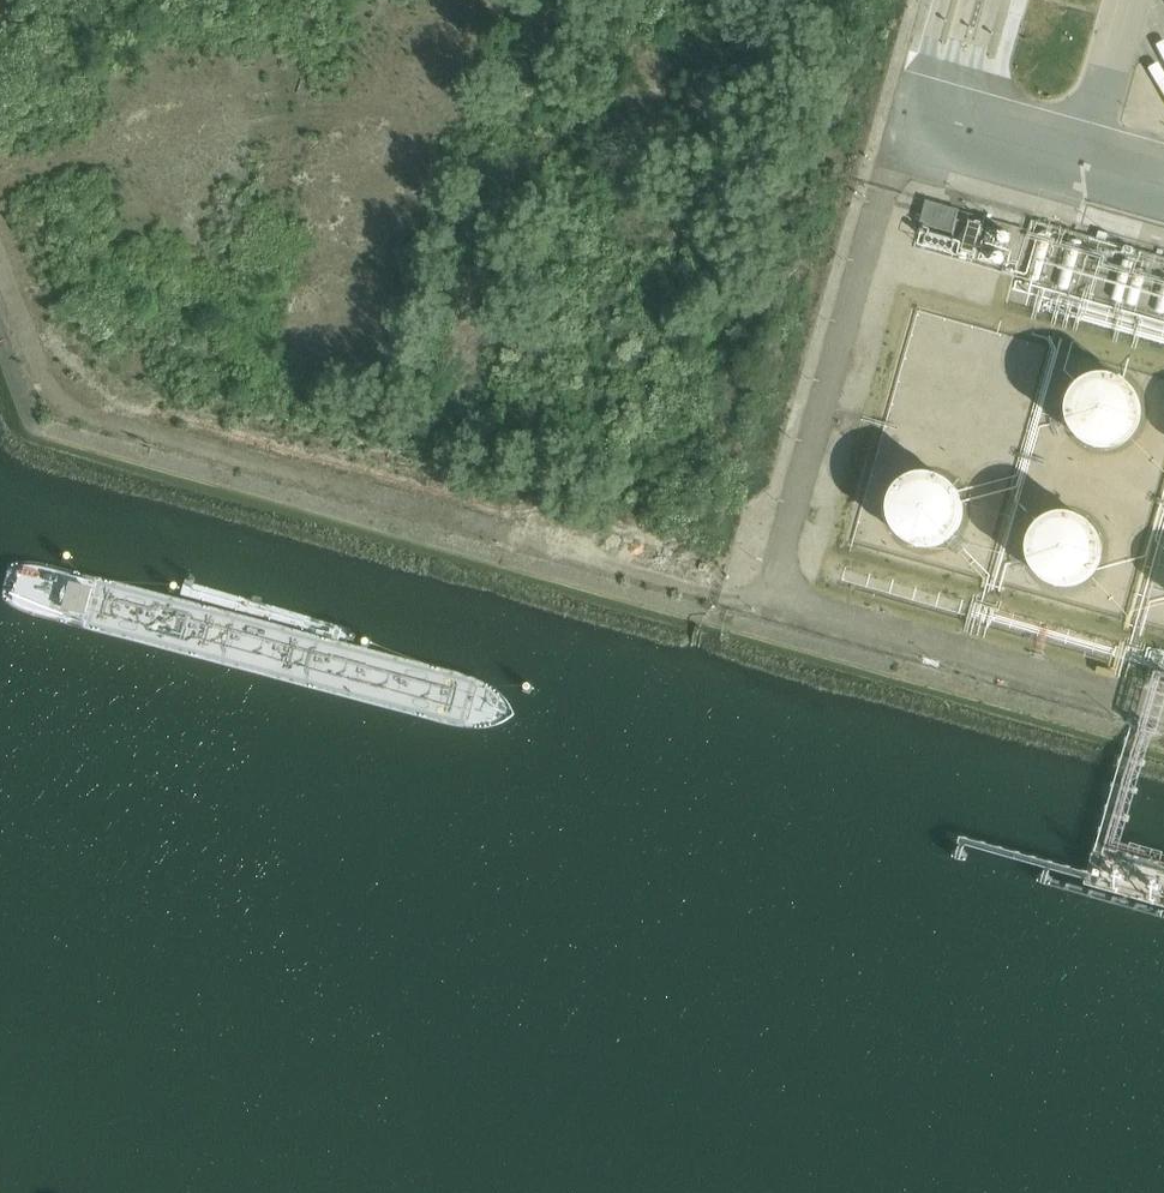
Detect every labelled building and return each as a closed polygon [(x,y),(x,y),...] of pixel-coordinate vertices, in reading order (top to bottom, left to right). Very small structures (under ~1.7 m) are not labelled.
[(922,223),(955,232),(962,208),(929,199),(922,223)] [(1140,420),(1140,419),(1139,412),(1138,408),(1135,403),(1132,399),(1129,396),(1123,392),(1117,390),(1113,389),(1106,389),(1100,391),(1095,394),(1090,397),(1087,401),(1083,407),(1082,412),(1081,418),(1083,428),(1085,434),(1089,439),(1097,445),(1108,448),(1113,448),(1120,446),(1129,441),(1133,437),(1137,432),(1139,425),(1140,420)] [(957,515),(957,514),(956,507),(954,500),(951,496),(947,490),(943,487),(937,484),(929,481),(924,480),(918,481),(912,482),(905,485),(900,489),(895,494),(892,499),(890,506),(889,513),(889,520),(891,526),(894,532),(897,537),(902,541),(908,545),(913,547),(920,548),(926,548),(933,547),(938,545),(944,540),(949,535),(953,529),(956,522),(957,515)] [(1094,561),(1094,560),(1092,550),(1090,545),(1086,539),(1082,535),(1078,532),(1072,530),(1065,529),(1058,529),(1052,531),(1048,532),(1042,536),(1038,541),(1034,547),(1032,553),(1031,559),(1032,566),(1033,572),(1036,577),(1040,582),(1044,586),(1050,589),(1055,591),(1061,592),(1072,591),(1079,588),(1084,584),(1088,579),(1092,573),(1094,567),(1094,561)] [(355,675),(348,696),(418,718),(421,709),(416,708),(421,693),(355,675)]
